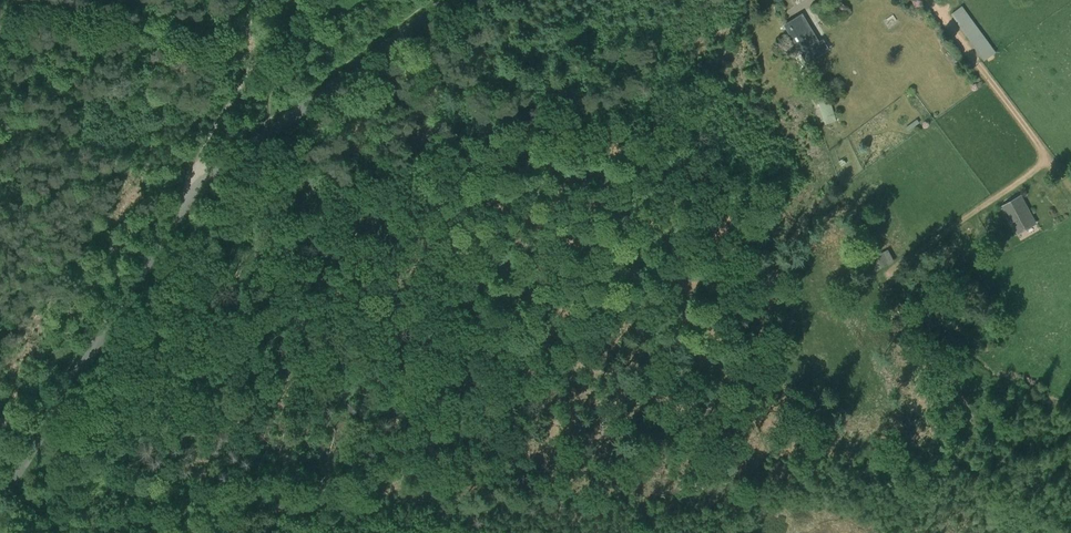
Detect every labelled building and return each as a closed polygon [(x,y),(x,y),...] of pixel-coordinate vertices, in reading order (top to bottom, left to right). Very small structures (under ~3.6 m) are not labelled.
[(952,14),(961,27),(972,20),(962,6),(952,14)] [(785,26),(806,62),(823,52),(817,43),(801,16),(785,26)] [(961,27),(973,45),(985,37),(972,20),(961,27)] [(996,52),(985,37),(973,45),(984,60),(996,52)] [(817,100),(820,107),(828,105),(826,98),(817,100)] [(828,105),(820,107),(824,121),(832,119),(828,105)] [(1006,215),(1016,233),(1035,223),(1021,196),(1015,200),(1019,208),(1006,215)] [(884,267),(883,266),(879,257),(875,250),(867,254),(876,271),(884,267)] [(879,257),(883,266),(893,260),(889,252),(879,257)] [(901,320),(918,317),(916,302),(898,304),(901,320)]
